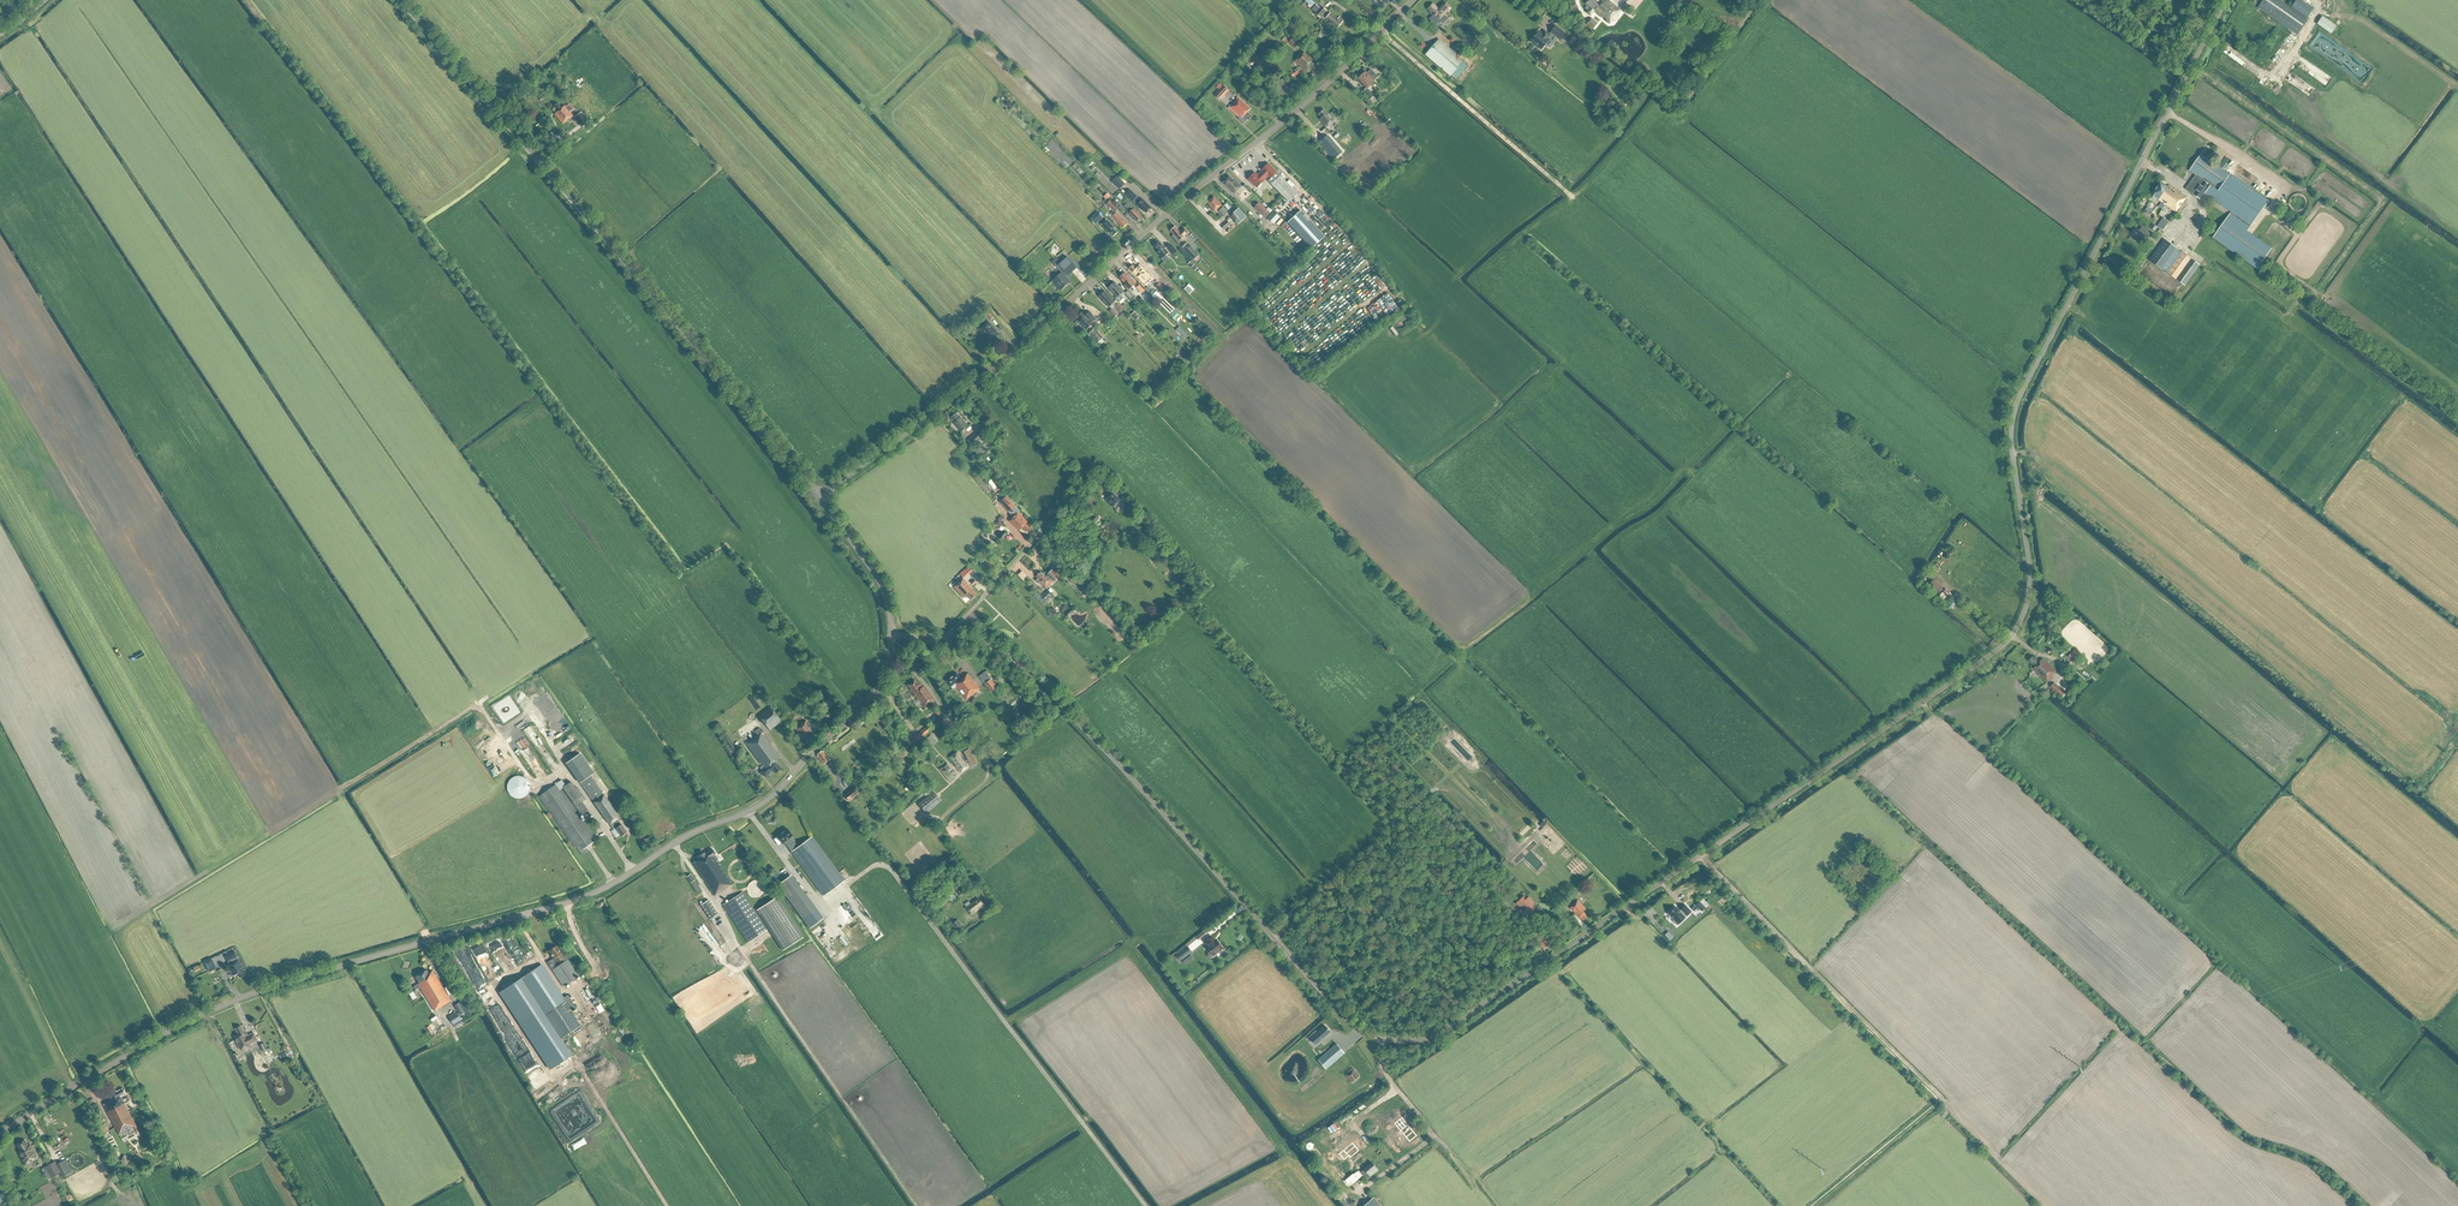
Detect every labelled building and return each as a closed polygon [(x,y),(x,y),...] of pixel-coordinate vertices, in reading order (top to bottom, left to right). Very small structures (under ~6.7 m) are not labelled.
[(1377,6),(1378,5),(1382,9),(1389,2),(1387,0),(1370,0),(1377,6)] [(1590,16),(1594,11),(1602,18),(1603,17),(1606,19),(1605,21),(1609,24),(1620,10),(1607,0),(1600,0),(1599,0),(1589,0),(1586,3),(1590,7),(1586,12),(1590,16)] [(2308,20),(2280,0),(2263,0),(2258,7),(2297,35),(2308,20)] [(2314,9),(2301,0),(2296,0),(2292,7),(2307,18),(2314,9)] [(1451,8),(1445,2),(1439,8),(1438,9),(1433,4),(1428,9),(1430,12),(1432,15),(1429,19),(1435,25),(1445,14),(1451,8)] [(1316,4),(1312,9),(1316,12),(1315,14),(1320,18),(1323,15),(1326,18),(1338,28),(1344,21),(1339,17),(1337,19),(1330,13),(1330,14),(1329,14),(1326,11),(1327,10),(1321,6),(1320,8),(1316,4)] [(2337,26),(2322,16),(2317,24),(2331,34),(2337,26)] [(1593,29),(1598,23),(1592,18),(1587,24),(1593,29)] [(1293,29),(1296,24),(1289,19),(1286,24),(1293,29)] [(1560,39),(1564,33),(1556,26),(1551,32),(1560,39)] [(1550,36),(1544,31),(1541,35),(1538,33),(1531,42),(1541,50),(1549,40),(1548,39),(1550,36)] [(1293,37),(1290,35),(1284,42),(1287,45),(1289,43),(1295,48),(1299,43),(1293,37)] [(1468,66),(1463,62),(1465,60),(1438,39),(1426,55),(1457,80),(1468,66)] [(1312,71),(1316,67),(1311,63),(1314,59),(1304,50),(1294,61),(1307,72),(1310,69),(1312,71)] [(1369,86),(1374,81),(1371,78),(1365,72),(1358,79),(1364,85),(1365,83),(1369,86)] [(1253,79),(1249,83),(1255,89),(1259,93),(1263,89),(1259,85),(1253,79)] [(1229,90),(1223,85),(1222,85),(1220,83),(1216,87),(1219,89),(1215,94),(1220,100),(1229,90)] [(1370,99),(1374,95),(1366,88),(1362,91),(1370,99)] [(1249,120),(1252,117),(1247,112),(1250,109),(1238,97),(1228,107),(1239,117),(1238,118),(1243,123),(1247,119),(1249,120)] [(561,108),(557,103),(553,106),(557,111),(554,114),(562,124),(573,116),(570,111),(571,111),(575,109),(570,103),(567,106),(566,107),(565,105),(561,108)] [(1334,120),(1328,112),(1327,113),(1324,110),(1319,114),(1322,118),(1320,119),(1327,127),(1334,120)] [(574,117),(582,127),(588,121),(581,112),(574,117)] [(1360,125),(1363,130),(1369,127),(1365,121),(1360,125)] [(1327,136),(1320,143),(1334,159),(1341,153),(1327,136)] [(2230,174),(2207,158),(2202,153),(2190,170),(2196,175),(2186,188),(2201,199),(2205,193),(2231,212),(2213,237),(2257,269),(2272,248),(2247,231),(2269,200),(2230,173),(2230,174)] [(1255,173),(1248,179),(1257,188),(1268,177),(1270,179),(1277,172),(1269,163),(1264,169),(1262,171),(1257,175),(1255,173)] [(1270,179),(1268,181),(1289,202),(1298,193),(1292,187),(1287,182),(1277,172),(1270,179)] [(1235,182),(1228,175),(1222,182),(1230,189),(1231,187),(1236,192),(1241,186),(1236,181),(1235,182)] [(1112,182),(1120,190),(1125,184),(1118,176),(1112,182)] [(2168,187),(2161,182),(2154,191),(2156,192),(2153,196),(2176,212),(2186,198),(2169,185),(2168,187)] [(1146,213),(1152,208),(1142,198),(1139,201),(1136,197),(1137,196),(1130,189),(1125,194),(1132,201),(1136,205),(1142,210),(1143,210),(1146,213)] [(1218,202),(1214,197),(1207,203),(1212,208),(1211,208),(1214,211),(1222,205),(1219,202),(1218,202)] [(1116,211),(1119,209),(1111,199),(1107,203),(1113,210),(1109,214),(1109,217),(1111,219),(1114,223),(1117,221),(1123,228),(1127,224),(1116,211)] [(1137,221),(1142,217),(1136,211),(1137,210),(1129,201),(1124,206),(1130,212),(1129,213),(1137,221)] [(1123,212),(1126,209),(1119,202),(1116,205),(1123,212)] [(1266,218),(1271,213),(1259,202),(1254,207),(1266,218)] [(2154,211),(2147,206),(2145,210),(2151,215),(2154,211)] [(1224,217),(1229,213),(1223,207),(1219,210),(1224,217)] [(1271,213),(1267,219),(1271,222),(1274,225),(1280,218),(1273,211),(1271,213)] [(1312,249),(1325,237),(1301,211),(1287,223),(1312,249)] [(1090,219),(1095,225),(1103,217),(1098,212),(1090,219)] [(2163,231),(2169,222),(2163,218),(2157,227),(2163,231)] [(1117,233),(1114,229),(1114,228),(1106,220),(1101,225),(1109,233),(1110,233),(1113,236),(1117,233)] [(1287,224),(1284,220),(1279,225),(1283,228),(1287,224)] [(1180,231),(1176,226),(1171,230),(1174,233),(1173,234),(1174,235),(1173,236),(1179,243),(1182,241),(1181,240),(1190,232),(1185,227),(1180,231)] [(2143,233),(2136,228),(2130,236),(2140,243),(2144,237),(2147,239),(2151,234),(2145,230),(2143,233)] [(2162,269),(2177,248),(2164,239),(2149,260),(2162,269)] [(1164,248),(1158,242),(1154,246),(1158,250),(1157,252),(1163,258),(1168,253),(1165,249),(1164,248)] [(1196,262),(1200,259),(1198,256),(1199,256),(1187,243),(1182,248),(1194,261),(1195,260),(1196,262)] [(1173,254),(1177,251),(1170,244),(1167,247),(1173,254)] [(2167,273),(2182,252),(2177,248),(2162,269),(2167,273)] [(2182,252),(2167,273),(2185,286),(2200,265),(2182,252)] [(1052,281),(1060,291),(1071,282),(1066,277),(1071,272),(1067,268),(1072,264),(1067,258),(1061,263),(1060,262),(1059,263),(1058,261),(1054,265),(1061,273),(1052,281)] [(1194,264),(1191,261),(1188,264),(1191,267),(1194,271),(1198,268),(1194,264)] [(1140,277),(1143,274),(1137,268),(1133,265),(1129,269),(1136,275),(1137,274),(1140,277)] [(1129,290),(1135,284),(1125,273),(1120,278),(1126,284),(1125,285),(1129,290)] [(1114,282),(1108,288),(1117,297),(1115,298),(1119,302),(1124,298),(1121,295),(1124,293),(1114,282)] [(1142,293),(1145,290),(1140,284),(1136,287),(1142,293)] [(1194,289),(1189,284),(1184,289),(1189,295),(1194,289)] [(1109,307),(1115,302),(1105,291),(1099,296),(1106,303),(1109,307)] [(1170,314),(1175,309),(1157,291),(1152,296),(1170,314)] [(1120,312),(1124,308),(1118,303),(1115,306),(1120,312)] [(1137,319),(1140,316),(1135,310),(1132,314),(1137,319)] [(990,320),(994,317),(989,311),(986,314),(990,320)] [(1086,315),(1083,311),(1077,317),(1080,320),(1079,321),(1087,329),(1094,323),(1093,322),(1096,318),(1090,311),(1086,315)] [(999,334),(988,321),(978,329),(982,333),(983,333),(990,342),(999,334)] [(1098,342),(1103,338),(1095,328),(1090,333),(1098,342)] [(1185,339),(1188,335),(1183,330),(1180,333),(1185,339)] [(960,418),(956,413),(951,417),(952,418),(951,419),(962,432),(968,427),(961,418),(960,418)] [(978,442),(986,433),(980,427),(972,436),(978,442)] [(1110,487),(1105,482),(1102,485),(1103,487),(1102,488),(1108,494),(1106,496),(1108,498),(1105,500),(1113,507),(1116,509),(1120,506),(1117,503),(1120,500),(1112,491),(1114,489),(1111,486),(1110,487)] [(1141,511),(1133,503),(1126,495),(1121,499),(1128,507),(1129,506),(1136,515),(1141,511)] [(1026,531),(1028,533),(1032,528),(1027,523),(1028,522),(1019,513),(1020,511),(1007,497),(1000,502),(1013,517),(1009,520),(1020,531),(1022,528),(1026,532),(1026,531)] [(996,563),(989,554),(984,559),(990,567),(996,563)] [(1935,574),(1938,571),(1933,566),(1930,569),(1935,574)] [(1053,568),(1047,575),(1051,579),(1052,578),(1055,581),(1061,576),(1053,568)] [(1018,573),(1023,580),(1029,576),(1023,569),(1018,573)] [(1045,576),(1041,572),(1036,576),(1038,577),(1035,580),(1039,583),(1040,582),(1046,589),(1053,582),(1051,579),(1047,575),(1045,576)] [(1069,572),(1066,575),(1072,581),(1075,578),(1069,572)] [(963,578),(954,587),(964,597),(966,594),(971,599),(977,594),(977,593),(972,589),(973,588),(963,578)] [(1937,593),(1943,587),(1934,579),(1930,584),(1935,589),(1934,590),(1937,593)] [(1944,603),(1952,594),(1946,589),(1938,597),(1944,603)] [(1046,601),(1053,594),(1048,590),(1042,597),(1046,601)] [(2074,662),(2078,657),(2072,652),(2068,656),(2074,662)] [(2041,661),(2035,656),(2034,657),(2033,656),(2029,660),(2035,666),(2033,669),(2047,683),(2053,676),(2052,675),(2057,671),(2043,658),(2041,661)] [(991,692),(998,687),(986,671),(979,676),(991,692)] [(961,679),(956,672),(946,681),(953,689),(956,686),(966,699),(980,689),(968,674),(961,679)] [(918,685),(914,680),(908,685),(911,689),(910,690),(917,699),(913,702),(916,706),(920,703),(924,708),(931,702),(930,702),(933,699),(923,686),(922,687),(919,684),(918,685)] [(2061,697),(2065,692),(2054,682),(2050,687),(2057,693),(2061,697)] [(561,709),(558,706),(548,713),(551,717),(561,709)] [(770,730),(781,721),(770,706),(759,715),(770,730)] [(814,731),(806,720),(803,723),(803,722),(794,728),(802,739),(804,738),(808,744),(816,738),(812,732),(814,731)] [(731,757),(738,752),(720,722),(712,727),(731,757)] [(922,737),(929,731),(926,727),(919,733),(922,737)] [(775,773),(781,769),(775,761),(779,758),(761,733),(762,732),(759,728),(755,731),(758,735),(746,743),(747,745),(762,765),(760,767),(762,770),(760,772),(764,777),(773,770),(775,773)] [(931,733),(924,739),(930,746),(937,740),(931,733)] [(978,763),(970,748),(964,752),(968,759),(965,762),(965,761),(966,759),(963,756),(962,757),(958,751),(950,758),(956,766),(955,766),(960,773),(969,767),(967,764),(970,762),(972,766),(978,763)] [(829,758),(823,750),(822,751),(821,750),(817,754),(818,755),(817,756),(822,763),(829,758)] [(587,763),(580,753),(566,763),(573,773),(587,763)] [(945,772),(951,767),(947,763),(942,768),(945,772)] [(755,776),(759,773),(755,767),(751,770),(755,776)] [(832,783),(836,779),(830,771),(825,775),(832,783)] [(518,798),(519,798),(521,798),(522,797),(524,797),(525,796),(526,795),(527,794),(528,793),(528,792),(529,791),(529,789),(530,788),(530,787),(530,785),(529,784),(529,782),(528,781),(527,779),(526,778),(525,777),(523,776),(522,776),(521,776),(519,775),(518,775),(517,775),(516,776),(514,776),(513,777),(512,777),(510,778),(509,779),(508,781),(508,782),(507,784),(507,785),(507,787),(507,788),(507,790),(508,791),(508,792),(509,793),(510,794),(511,795),(512,796),(513,797),(514,797),(516,798),(518,798)] [(591,775),(580,783),(607,821),(607,820),(613,829),(615,828),(621,836),(627,832),(621,824),(617,819),(620,817),(591,775)] [(576,849),(577,848),(582,855),(589,851),(586,847),(595,840),(593,837),(594,836),(561,789),(563,788),(562,787),(565,785),(562,780),(539,796),(576,849)] [(576,788),(571,781),(565,785),(562,787),(563,788),(582,814),(588,810),(582,801),(586,799),(578,787),(576,788)] [(849,801),(859,792),(855,786),(844,795),(849,801)] [(926,813),(941,800),(933,791),(918,803),(926,813)] [(625,821),(631,817),(629,813),(622,818),(625,821)] [(798,846),(791,836),(792,835),(786,827),(776,835),(782,843),(784,841),(791,851),(791,852),(823,895),(844,880),(812,836),(798,846)] [(718,860),(715,854),(716,854),(713,850),(705,854),(704,852),(699,856),(700,858),(693,862),(715,896),(732,885),(717,861),(718,860)] [(690,882),(695,879),(691,874),(687,876),(690,882)] [(778,885),(789,900),(802,890),(791,875),(778,885)] [(697,892),(701,889),(695,881),(691,883),(697,892)] [(748,943),(767,930),(743,892),(723,905),(748,943)] [(1520,896),(1518,893),(1510,900),(1522,912),(1529,904),(1526,901),(1528,899),(1523,894),(1520,896)] [(782,950),(803,937),(777,896),(756,909),(782,950)] [(1700,901),(1705,907),(1708,904),(1703,898),(1700,901)] [(710,919),(718,913),(709,899),(700,905),(710,919)] [(967,907),(966,907),(972,914),(978,908),(977,907),(982,903),(979,899),(978,900),(977,899),(971,904),(969,901),(965,904),(967,907)] [(1583,920),(1587,916),(1582,911),(1585,908),(1578,900),(1569,908),(1580,919),(1581,918),(1583,920)] [(1701,911),(1705,907),(1700,901),(1695,904),(1701,911)] [(1691,911),(1685,904),(1679,909),(1680,910),(1679,910),(1675,906),(1667,913),(1673,920),(1672,921),(1676,925),(1686,917),(1685,917),(1686,916),(1691,911)] [(959,931),(964,927),(958,919),(953,923),(959,931)] [(1537,940),(1541,937),(1536,931),(1532,935),(1537,940)] [(1670,940),(1674,936),(1668,931),(1665,935),(1670,940)] [(1209,946),(1207,947),(1210,951),(1209,952),(1208,954),(1208,956),(1209,957),(1211,958),(1213,957),(1216,955),(1215,954),(1223,948),(1217,940),(1214,942),(1213,941),(1214,940),(1211,936),(1204,941),(1209,946)] [(1544,950),(1550,945),(1543,938),(1538,943),(1544,950)] [(483,941),(472,946),(480,964),(492,959),(483,941)] [(1186,944),(1176,952),(1180,958),(1182,956),(1183,957),(1186,955),(1182,950),(1187,946),(1186,944)] [(564,957),(556,945),(548,950),(553,958),(547,962),(563,987),(578,977),(565,956),(564,957)] [(227,964),(231,973),(234,978),(239,976),(239,978),(244,975),(242,971),(244,970),(238,959),(236,956),(237,956),(235,951),(225,956),(229,963),(227,964)] [(1191,953),(1183,961),(1186,964),(1194,957),(1191,953)] [(209,972),(217,968),(211,958),(204,961),(209,972)] [(568,1056),(558,1040),(581,1026),(571,1011),(576,1008),(568,994),(562,998),(541,966),(503,991),(536,1040),(553,1066),(568,1056)] [(428,973),(427,970),(415,977),(419,983),(418,984),(414,986),(416,989),(420,987),(434,1011),(451,1001),(433,970),(428,973)] [(601,1002),(594,992),(586,997),(593,1007),(601,1002)] [(459,1002),(465,1011),(468,1016),(475,1012),(465,998),(459,1002)] [(460,1014),(465,1011),(459,1002),(454,1005),(460,1014)] [(454,1025),(462,1020),(456,1011),(448,1016),(454,1025)] [(245,1034),(241,1025),(235,1028),(238,1034),(233,1036),(240,1050),(251,1045),(250,1044),(258,1041),(254,1032),(248,1035),(247,1033),(245,1034)] [(1321,1040),(1330,1032),(1325,1026),(1318,1032),(1319,1034),(1318,1036),(1316,1038),(1319,1041),(1321,1039),(1321,1040)] [(1317,1050),(1323,1045),(1320,1042),(1314,1047),(1317,1050)] [(1336,1044),(1318,1060),(1326,1069),(1344,1053),(1336,1044)] [(519,1061),(518,1065),(519,1070),(522,1073),(526,1076),(530,1077),(535,1076),(539,1074),(542,1070),(543,1066),(543,1061),(541,1057),(538,1054),(533,1052),(529,1052),(524,1053),(521,1056),(519,1061)] [(1352,1083),(1359,1077),(1353,1069),(1346,1075),(1352,1083)] [(125,1093),(123,1089),(116,1092),(115,1089),(109,1092),(112,1100),(103,1105),(119,1135),(136,1126),(120,1095),(125,1093)] [(1417,1136),(1401,1117),(1394,1122),(1409,1142),(1417,1136)] [(105,1132),(109,1128),(105,1124),(101,1128),(105,1132)] [(29,1147),(25,1140),(17,1145),(21,1152),(19,1153),(25,1164),(37,1157),(31,1146),(29,1147)] [(1343,1151),(1339,1154),(1345,1162),(1360,1151),(1354,1143),(1349,1147),(1343,1151)] [(63,1177),(72,1172),(65,1159),(57,1164),(55,1161),(45,1166),(45,1167),(41,1169),(47,1179),(51,1177),(60,1172),(63,1177)] [(1353,1173),(1345,1180),(1348,1183),(1350,1181),(1352,1184),(1362,1175),(1367,1180),(1370,1178),(1369,1177),(1378,1170),(1372,1162),(1364,1169),(1360,1172),(1359,1170),(1354,1174),(1353,1173)] [(1373,1197),(1363,1205),(1381,1205),(1373,1197)]
